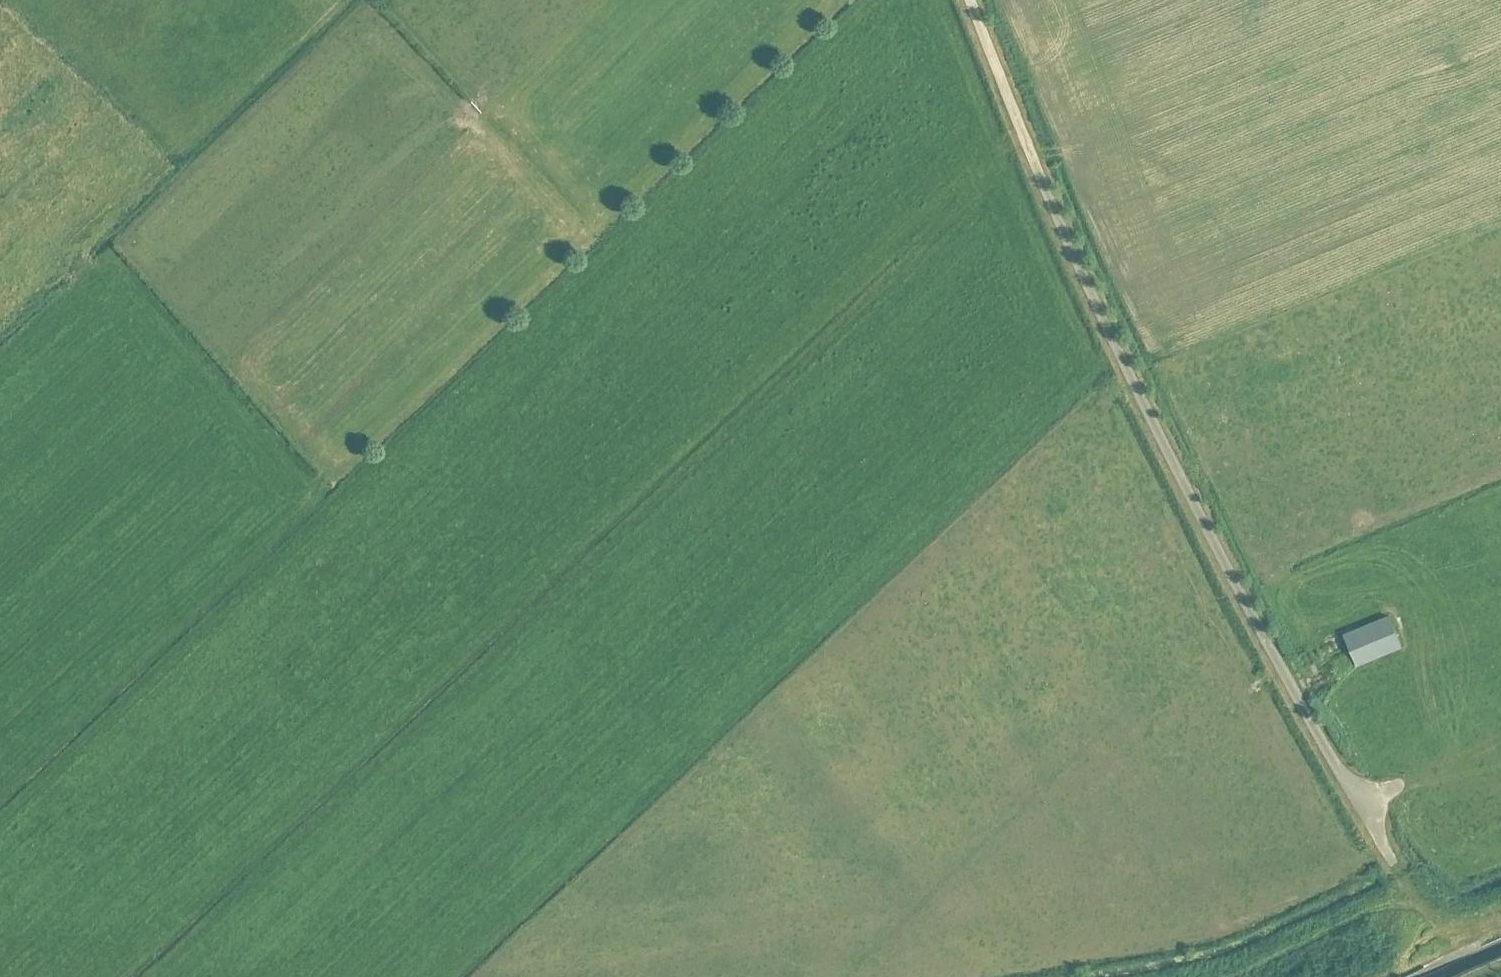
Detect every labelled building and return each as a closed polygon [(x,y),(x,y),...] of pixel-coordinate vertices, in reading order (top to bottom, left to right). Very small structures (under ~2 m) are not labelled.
[(1388,613),(1343,633),(1356,664),(1401,645),(1388,613)]
